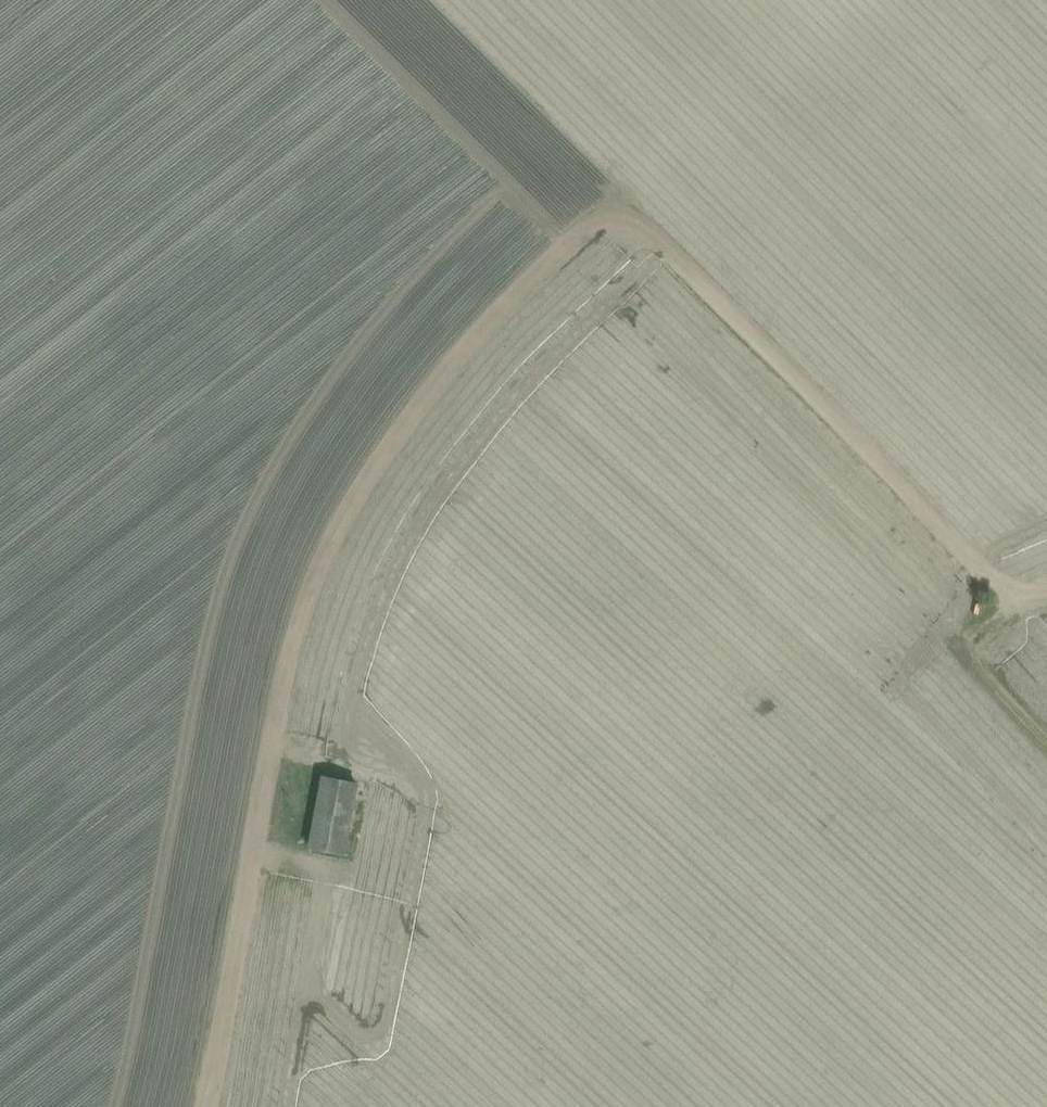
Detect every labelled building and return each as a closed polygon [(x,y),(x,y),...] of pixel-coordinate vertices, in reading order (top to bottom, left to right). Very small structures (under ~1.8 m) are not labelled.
[(323,755),(309,841),(360,849),(375,764),(323,755)]
